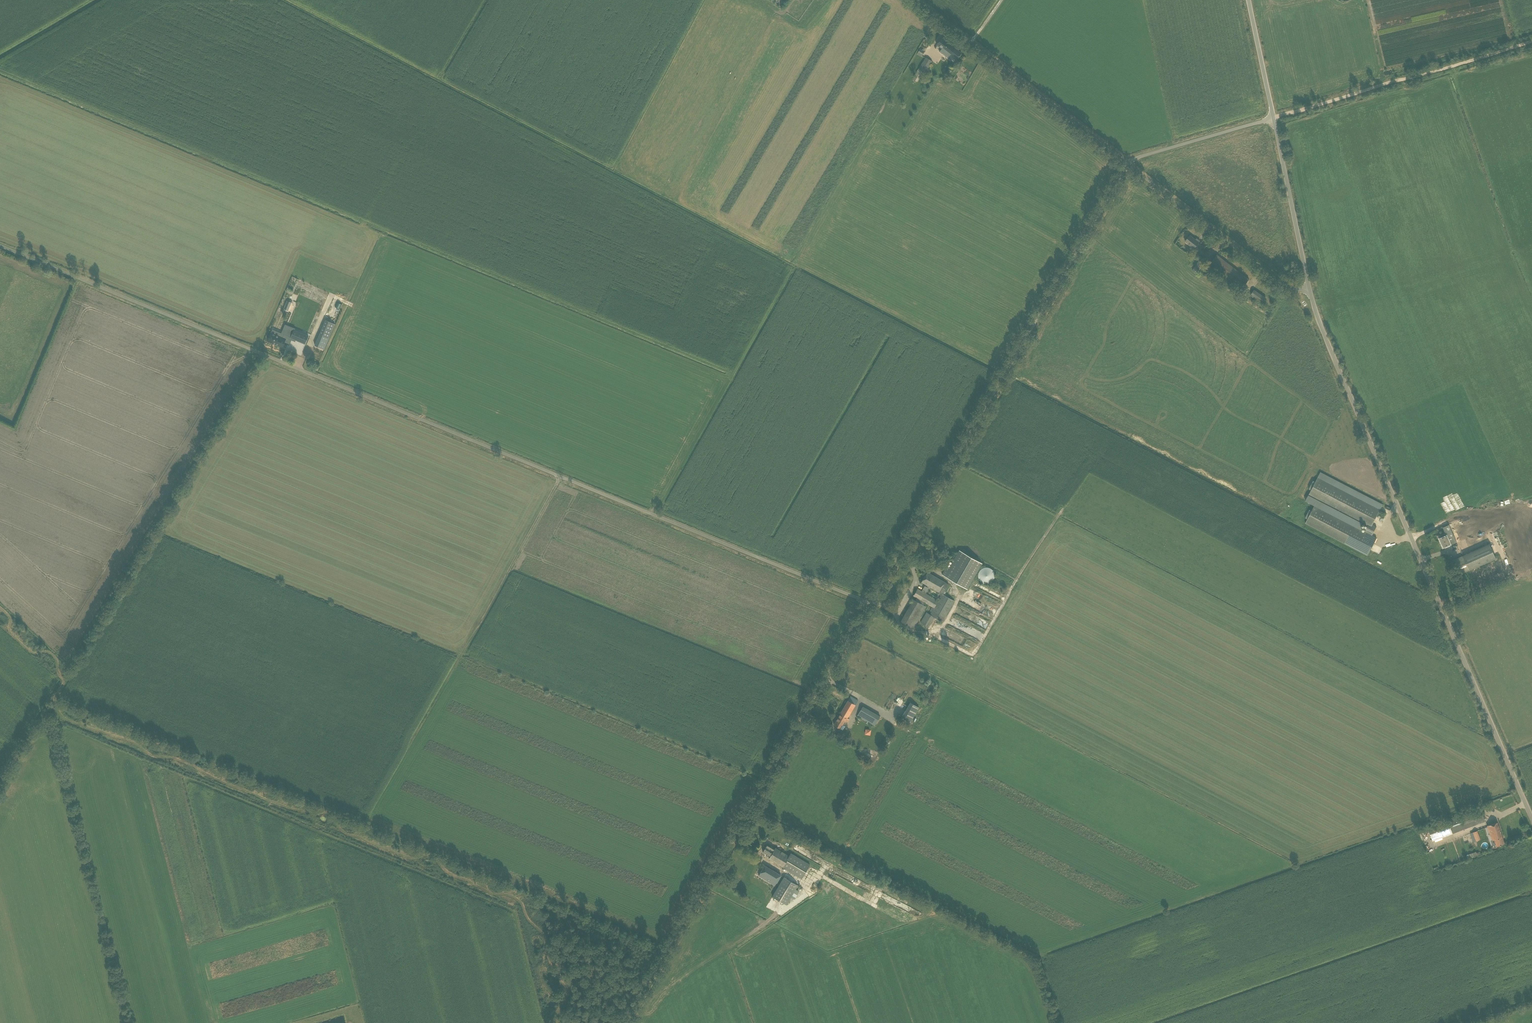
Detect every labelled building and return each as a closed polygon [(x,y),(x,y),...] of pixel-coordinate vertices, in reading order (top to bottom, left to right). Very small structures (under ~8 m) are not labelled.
[(939,51),(950,59),(954,62),(958,57),(961,53),(941,38),(938,42),(936,44),(941,48),(939,51)] [(923,76),(932,62),(926,57),(912,79),(917,82),(922,75),(923,76)] [(1190,235),(1185,241),(1194,248),(1197,245),(1200,241),(1197,239),(1196,240),(1190,235)] [(1199,260),(1193,271),(1197,274),(1204,263),(1199,260)] [(324,271),(323,269),(321,268),(318,268),(316,268),(314,269),(313,271),(312,273),(311,275),(312,277),(313,279),(314,281),(316,282),(318,282),(321,282),(323,281),(324,279),(325,277),(326,275),(325,273),(324,271)] [(325,320),(314,345),(324,349),(335,325),(325,320)] [(271,333),(268,341),(282,347),(285,340),(289,341),(291,338),(305,344),(308,336),(294,330),(292,334),(285,331),(283,337),(280,336),(279,336),(280,335),(276,333),(275,334),(271,333)] [(1307,519),(1305,523),(1363,553),(1367,555),(1370,550),(1377,538),(1372,535),(1376,526),(1372,524),(1380,510),(1383,504),(1320,472),(1317,478),(1315,482),(1311,490),(1308,495),(1367,526),(1364,531),(1314,505),(1314,506),(1313,507),(1312,511),(1309,516),(1307,519)] [(1442,538),(1440,539),(1442,542),(1441,543),(1443,548),(1447,547),(1446,545),(1450,544),(1449,542),(1455,539),(1449,524),(1445,526),(1448,533),(1446,534),(1445,533),(1441,535),(1442,538)] [(1503,544),(1510,541),(1504,524),(1496,527),(1503,544)] [(1454,559),(1460,574),(1496,558),(1489,544),(1454,559)] [(967,589),(982,563),(959,550),(949,567),(947,566),(942,574),(967,589)] [(1520,570),(1522,570),(1523,569),(1525,568),(1526,566),(1526,564),(1526,563),(1526,561),(1525,559),(1524,558),(1523,557),(1522,556),(1520,556),(1518,556),(1516,556),(1514,557),(1513,559),(1512,561),(1512,562),(1512,564),(1512,566),(1513,567),(1514,569),(1516,570),(1518,570),(1520,570)] [(1495,563),(1478,571),(1483,584),(1501,576),(1495,563)] [(993,570),(990,568),(988,568),(986,567),(983,568),(982,569),(980,570),(979,572),(978,575),(978,577),(979,579),(981,581),(983,583),(985,584),(987,584),(990,583),(992,582),(993,580),(994,578),(995,575),(994,573),(993,570)] [(901,621),(905,624),(913,628),(926,606),(923,605),(924,602),(932,607),(928,613),(926,612),(920,622),(929,627),(934,617),(942,622),(954,601),(943,594),(943,593),(945,594),(946,592),(945,591),(949,584),(927,572),(921,582),(939,592),(938,593),(941,595),(938,601),(917,589),(913,596),(918,598),(920,600),(919,602),(918,602),(913,599),(901,621)] [(858,700),(855,698),(850,696),(834,725),(838,727),(843,729),(849,719),(847,718),(858,700)] [(909,725),(919,708),(910,702),(900,719),(909,725)] [(857,716),(874,726),(880,716),(863,706),(857,716)] [(1432,841),(1485,821),(1480,807),(1427,827),(1432,841)] [(1487,825),(1490,836),(1492,840),(1494,839),(1496,846),(1500,845),(1505,843),(1497,822),(1493,824),(1487,825)] [(1477,830),(1470,833),(1473,842),(1480,839),(1477,830)] [(791,853),(789,856),(775,848),(774,849),(767,844),(762,851),(770,856),(769,858),(783,867),(802,878),(810,864),(791,853)] [(759,876),(763,878),(775,885),(781,875),(769,868),(765,865),(759,876)] [(786,905),(798,885),(783,877),(772,896),(786,905)]
